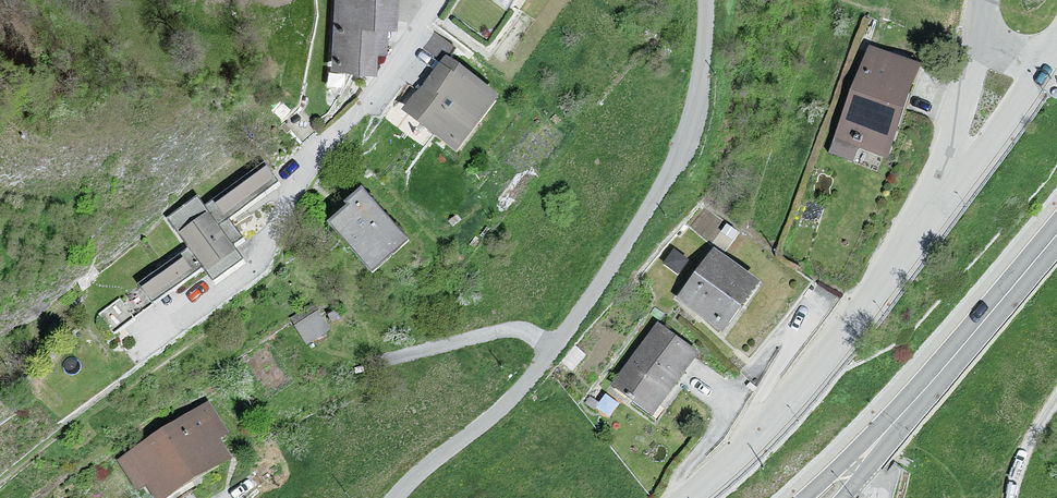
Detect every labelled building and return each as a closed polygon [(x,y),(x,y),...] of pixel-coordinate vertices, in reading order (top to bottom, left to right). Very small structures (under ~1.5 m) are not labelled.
[(332,77),(369,79),(370,57),(386,58),(390,0),(337,0),(332,77)] [(919,73),(872,55),(832,162),(856,171),(861,158),(884,166),(919,73)] [(498,105),(447,66),(404,122),(455,161),(498,105)] [(199,196),(170,217),(191,246),(140,282),(153,301),(205,265),(214,278),(241,259),(229,243),(237,237),(224,218),(276,182),(266,167),(207,208),(199,196)] [(371,201),(329,236),(371,286),(413,251),(371,201)] [(719,259),(682,307),(729,343),(767,295),(719,259)] [(322,308),(297,319),(305,338),(330,327),(322,308)] [(661,329),(615,388),(657,421),(703,362),(661,329)] [(110,463),(130,497),(152,497),(212,463),(202,446),(216,438),(199,410),(110,463)]
